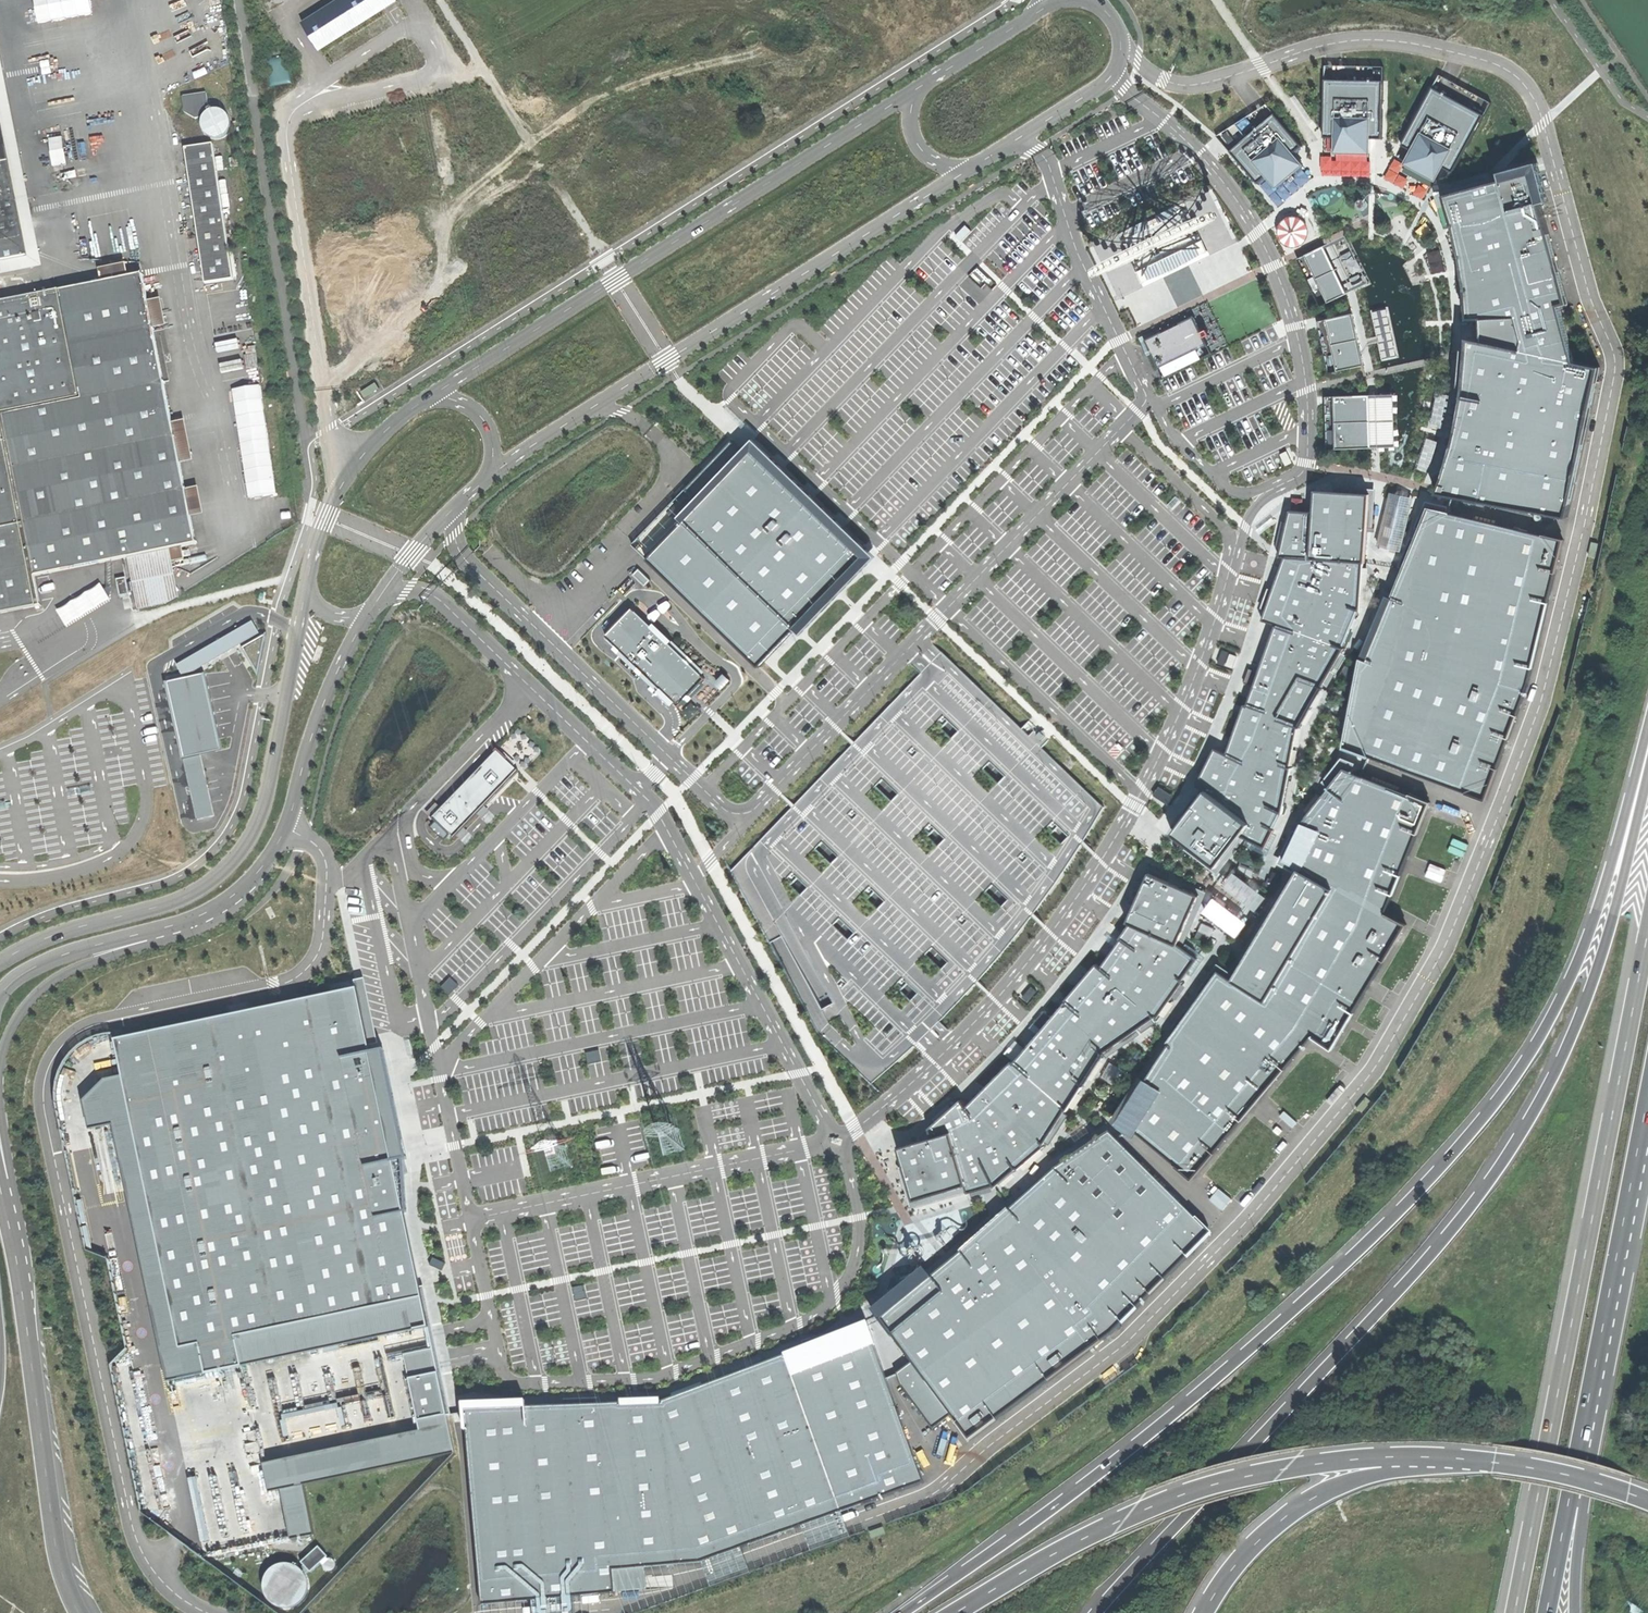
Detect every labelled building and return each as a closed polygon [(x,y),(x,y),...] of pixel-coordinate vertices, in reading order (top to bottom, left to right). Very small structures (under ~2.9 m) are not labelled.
[(42,22),(97,12),(95,0),(38,0),(42,22)] [(300,18),(331,65),(394,24),(382,7),(394,0),(330,0),(300,18)] [(271,57),(273,83),(292,81),(290,55),(271,57)] [(1370,154),(1370,139),(1382,139),(1383,81),(1325,79),(1323,137),(1336,138),(1336,153),(1370,154)] [(1402,145),(1412,151),(1405,164),(1435,180),(1443,167),(1453,173),(1484,115),(1433,87),(1402,145)] [(202,113),(208,109),(204,93),(181,99),(184,113),(192,118),(199,117),(202,113)] [(215,108),(208,109),(202,113),(199,117),(198,123),(199,129),(203,135),(209,138),(216,139),(224,135),(228,129),(229,122),(226,114),(221,110),(215,108)] [(1258,183),(1267,175),(1277,187),(1291,175),(1303,165),(1293,153),(1302,146),(1275,114),(1231,151),(1258,183)] [(26,256),(0,127),(0,261),(26,256)] [(204,282),(232,278),(213,144),(184,148),(204,282)] [(1502,172),(1503,180),(1533,172),(1541,203),(1549,201),(1539,163),(1502,172)] [(1442,481),(1437,494),(1453,498),(1565,525),(1600,367),(1575,362),(1560,306),(1568,304),(1541,203),(1533,172),(1503,180),(1444,195),(1450,213),(1455,232),(1460,253),(1463,272),(1466,294),(1468,320),(1482,319),(1483,341),(1468,338),(1469,350),(1465,387),(1464,398),(1457,431),(1453,446),(1442,481)] [(1123,308),(1174,306),(1234,284),(1225,261),(1185,277),(1185,279),(1177,279),(1176,280),(1176,284),(1151,285),(1173,276),(1169,266),(1233,241),(1214,190),(1104,232),(1104,245),(1098,248),(1102,259),(1104,259),(1105,271),(1119,309),(1123,308)] [(1278,204),(1284,199),(1276,190),(1270,195),(1278,204)] [(1303,218),(1277,218),(1278,244),(1304,243),(1303,218)] [(1323,246),(1346,294),(1350,292),(1369,283),(1346,235),(1327,245),(1323,246)] [(1323,246),(1304,256),(1327,303),(1346,294),(1323,246)] [(1320,306),(1327,303),(1304,256),(1297,259),(1320,306)] [(39,605),(38,602),(55,599),(50,573),(130,557),(170,549),(195,544),(141,273),(57,290),(0,301),(0,612),(39,605)] [(1386,309),(1372,312),(1378,339),(1383,359),(1397,356),(1386,309)] [(1352,314),(1328,319),(1339,371),(1363,365),(1352,314)] [(1145,340),(1163,377),(1212,353),(1204,337),(1210,334),(1207,329),(1202,332),(1194,316),(1160,332),(1145,340)] [(1329,373),(1339,371),(1328,319),(1318,321),(1329,373)] [(247,377),(258,376),(252,335),(241,337),(247,377)] [(250,496),(280,493),(265,384),(236,388),(250,496)] [(1457,431),(1464,398),(1438,393),(1432,426),(1457,431)] [(1370,395),(1372,448),(1375,447),(1396,447),(1394,394),(1373,395),(1370,395)] [(1370,395),(1335,396),(1336,449),(1372,448),(1370,395)] [(1327,449),(1336,449),(1335,396),(1326,396),(1327,449)] [(1438,441),(1427,438),(1418,469),(1429,472),(1438,441)] [(755,439),(742,452),(732,442),(634,544),(759,665),(795,628),(802,634),(861,574),(877,556),(755,439)] [(1335,486),(1334,492),(1370,494),(1368,527),(1374,527),(1376,489),(1335,486)] [(1217,867),(1241,836),(1265,848),(1273,832),(1275,829),(1274,829),(1281,813),(1283,814),(1285,805),(1286,805),(1286,804),(1285,804),(1290,778),(1291,778),(1292,777),(1290,777),(1292,768),(1291,767),(1291,766),(1298,727),(1299,727),(1299,726),(1300,727),(1302,723),(1345,648),(1344,647),(1359,611),(1361,611),(1364,562),(1365,562),(1368,527),(1370,494),(1334,492),(1316,491),(1314,512),(1290,510),(1279,557),(1285,558),(1274,589),(1266,610),(1263,620),(1276,625),(1259,672),(1254,686),(1247,706),(1245,705),(1227,754),(1215,748),(1197,784),(1206,791),(1201,798),(1185,819),(1173,834),(1188,845),(1217,867)] [(1400,551),(1413,497),(1392,492),(1379,546),(1400,551)] [(1415,527),(1421,530),(1430,507),(1448,512),(1449,506),(1426,501),(1415,527)] [(1349,749),(1369,756),(1487,800),(1529,685),(1564,540),(1450,512),(1448,512),(1430,507),(1421,530),(1416,539),(1404,568),(1367,659),(1358,705),(1349,749)] [(1399,567),(1404,568),(1416,539),(1411,537),(1399,567)] [(1589,556),(1595,557),(1599,543),(1592,542),(1589,556)] [(181,599),(170,549),(130,557),(140,608),(181,599)] [(645,586),(651,580),(639,568),(633,574),(645,586)] [(1266,610),(1274,589),(1268,588),(1261,608),(1266,610)] [(666,601),(659,605),(659,607),(659,609),(663,613),(665,613),(666,612),(671,606),(671,605),(671,604),(668,601),(667,601),(666,601)] [(690,693),(705,678),(702,675),(651,626),(633,608),(606,636),(616,645),(675,702),(678,705),(690,693)] [(656,609),(649,614),(649,615),(649,618),(653,621),(654,622),(656,621),(661,615),(661,614),(661,612),(658,610),(657,609),(656,609)] [(266,633),(259,620),(184,665),(190,678),(173,681),(203,819),(222,815),(208,755),(232,750),(214,674),(194,678),(266,633)] [(654,623),(651,626),(702,675),(705,671),(679,647),(654,623)] [(258,677),(267,632),(239,648),(258,677)] [(672,706),(675,702),(616,645),(612,649),(672,706)] [(1224,665),(1229,652),(1223,649),(1218,663),(1224,665)] [(817,1034),(870,1084),(913,1046),(915,1044),(924,1035),(935,1024),(939,1021),(958,1002),(976,982),(977,981),(994,962),(1032,916),(1041,904),(1075,853),(1082,842),(1103,807),(1040,748),(1034,742),(1030,739),(1019,729),(938,650),(935,654),(925,665),(919,671),(852,742),(792,805),(729,872),(817,1034)] [(1233,667),(1238,654),(1231,652),(1226,665),(1233,667)] [(1244,682),(1254,686),(1259,672),(1249,668),(1244,682)] [(1358,705),(1353,704),(1344,748),(1369,757),(1369,756),(1349,749),(1358,705)] [(494,753),(495,753),(497,752),(513,767),(516,764),(505,753),(503,755),(497,750),(494,753)] [(513,767),(497,752),(495,753),(442,809),(432,819),(435,822),(430,828),(444,841),(449,835),(453,839),(455,836),(463,828),(477,814),(484,806),(488,802),(517,772),(513,767)] [(1353,770),(1356,763),(1343,757),(1323,782),(1330,787),(1345,767),(1353,770)] [(1128,1124),(1137,1132),(1193,1178),(1313,1035),(1332,1048),(1407,925),(1386,913),(1431,802),(1362,775),(1354,772),(1355,771),(1353,770),(1345,767),(1330,787),(1329,788),(1329,789),(1324,796),(1323,795),(1320,798),(1309,813),(1308,813),(1303,822),(1303,824),(1299,833),(1285,861),(1296,867),(1300,869),(1233,980),(1231,979),(1232,977),(1231,977),(1230,978),(1219,970),(1202,995),(1201,994),(1200,995),(1201,996),(1191,1010),(1190,1009),(1189,1010),(1190,1011),(1177,1029),(1176,1028),(1175,1029),(1176,1030),(1168,1042),(1170,1044),(1147,1080),(1145,1079),(1120,1119),(1127,1125),(1128,1124)] [(1185,819),(1201,798),(1196,794),(1180,815),(1185,819)] [(432,819),(442,809),(436,804),(426,814),(432,819)] [(484,806),(477,814),(482,819),(490,812),(484,806)] [(463,828),(455,836),(461,841),(469,833),(463,828)] [(1294,872),(1296,867),(1285,861),(1299,833),(1294,830),(1277,863),(1294,872)] [(1278,834),(1273,832),(1265,848),(1241,836),(1217,867),(1188,845),(1184,849),(1218,875),(1243,842),(1268,855),(1278,834)] [(1262,865),(1244,858),(1241,867),(1259,874),(1262,865)] [(1150,872),(1167,880),(1170,875),(1147,865),(1137,888),(1142,890),(1150,872)] [(899,1148),(904,1165),(914,1200),(965,1185),(967,1190),(967,1193),(994,1186),(994,1187),(1016,1168),(1017,1170),(1045,1146),(1043,1145),(1045,1142),(1065,1112),(1066,1111),(1067,1111),(1070,1107),(1069,1106),(1078,1093),(1088,1078),(1103,1055),(1103,1054),(1103,1053),(1137,1030),(1139,1028),(1153,1018),(1156,1017),(1157,1018),(1184,981),(1182,980),(1188,972),(1198,958),(1183,947),(1178,943),(1200,895),(1182,887),(1167,880),(1150,872),(1142,890),(1128,922),(1130,924),(1120,939),(1121,940),(1101,967),(1097,963),(1065,1000),(1066,1001),(1052,1018),(1042,1030),(1014,1063),(1012,1061),(967,1106),(962,1099),(929,1128),(932,1138),(899,1148)] [(1268,897),(1235,872),(1224,886),(1257,911),(1268,897)] [(1178,943),(1183,947),(1185,942),(1207,892),(1185,882),(1182,887),(1200,895),(1178,943)] [(1248,923),(1215,898),(1204,912),(1237,937),(1248,923)] [(1202,923),(1198,932),(1210,937),(1214,928),(1202,923)] [(1198,932),(1195,938),(1208,943),(1210,937),(1198,932)] [(1198,958),(1188,972),(1193,975),(1206,957),(1185,942),(1183,947),(1198,958)] [(1234,974),(1218,963),(1197,992),(1200,995),(1201,994),(1202,995),(1219,970),(1230,978),(1231,977),(1232,977),(1234,974)] [(356,987),(368,1045),(377,1043),(375,1034),(374,1025),(361,975),(354,979),(355,987),(356,987)] [(368,1045),(356,987),(355,987),(114,1039),(122,1076),(181,1359),(201,1355),(204,1374),(242,1366),(236,1337),(421,1298),(419,1286),(403,1212),(396,1174),(400,1173),(405,1172),(407,1172),(390,1107),(385,1107),(381,1106),(370,1052),(368,1045)] [(1035,992),(1030,988),(1020,999),(1026,1003),(1035,992)] [(1172,1027),(1175,1029),(1176,1028),(1177,1029),(1190,1011),(1189,1010),(1190,1009),(1186,1007),(1172,1027)] [(1052,1018),(1044,1011),(1034,1023),(1042,1030),(1052,1018)] [(1153,1018),(1139,1028),(1143,1033),(1156,1023),(1153,1018)] [(1140,1034),(1137,1030),(1103,1053),(1107,1058),(1140,1034)] [(390,1107),(407,1172),(407,1157),(384,1050),(370,1052),(381,1106),(385,1107),(390,1107)] [(204,1374),(201,1355),(181,1359),(122,1076),(104,1079),(82,1101),(88,1130),(112,1125),(167,1382),(204,1374)] [(1137,1132),(1128,1124),(1127,1125),(1120,1119),(1145,1079),(1141,1076),(1113,1120),(1125,1131),(1133,1138),(1137,1132)] [(1357,1109),(1362,1113),(1371,1102),(1366,1098),(1357,1109)] [(1069,1115),(1065,1112),(1045,1142),(1050,1145),(1069,1115)] [(949,1416),(967,1441),(1110,1335),(1209,1236),(1115,1143),(1107,1135),(1052,1172),(1043,1179),(1012,1207),(1003,1214),(984,1230),(978,1236),(962,1251),(877,1320),(910,1363),(895,1374),(895,1375),(900,1388),(931,1430),(949,1416)] [(914,1200),(904,1165),(898,1167),(910,1207),(967,1190),(965,1185),(914,1200)] [(396,1174),(403,1212),(407,1209),(405,1172),(400,1173),(396,1174)] [(1011,1206),(1012,1207),(1043,1179),(1042,1178),(1011,1206)] [(980,1226),(984,1230),(1003,1214),(998,1210),(980,1226)] [(958,1246),(962,1251),(978,1236),(974,1232),(958,1246)] [(437,1372),(446,1415),(451,1414),(439,1361),(433,1332),(432,1328),(423,1286),(419,1286),(421,1298),(428,1327),(432,1348),(437,1372)] [(236,1337),(242,1366),(428,1327),(421,1298),(236,1337)] [(867,1325),(874,1346),(876,1345),(867,1322),(802,1341),(805,1349),(867,1325)] [(466,1431),(481,1605),(615,1593),(613,1570),(701,1562),(923,1482),(886,1379),(874,1346),(867,1325),(805,1349),(786,1356),(785,1354),(784,1354),(784,1355),(768,1362),(767,1360),(766,1361),(766,1362),(764,1363),(733,1375),(733,1374),(731,1375),(730,1374),(729,1375),(729,1376),(661,1402),(661,1403),(620,1405),(620,1403),(599,1404),(599,1403),(597,1403),(597,1404),(565,1405),(565,1404),(564,1404),(564,1405),(526,1407),(464,1409),(466,1431)] [(432,1348),(403,1354),(408,1378),(437,1372),(432,1348)] [(446,1415),(437,1372),(408,1378),(417,1421),(446,1415)] [(465,1431),(466,1431),(464,1409),(526,1407),(526,1401),(462,1403),(463,1413),(465,1431)] [(304,1485),(454,1453),(446,1415),(417,1421),(419,1430),(262,1464),(268,1493),(281,1490),(304,1485)] [(304,1485),(281,1490),(290,1541),(314,1535),(304,1485)] [(317,1546),(300,1563),(310,1572),(327,1556),(317,1546)] [(333,1559),(328,1558),(324,1559),(322,1562),(322,1566),(324,1569),(328,1571),(331,1570),(334,1568),(335,1564),(333,1559)] [(293,1565),(284,1563),(277,1565),(271,1568),(267,1573),(264,1579),(263,1585),(264,1592),(266,1598),(270,1602),(276,1606),(282,1608),(288,1608),(295,1606),(300,1602),(304,1597),(307,1591),(307,1584),(305,1576),(300,1569),(293,1565)]
